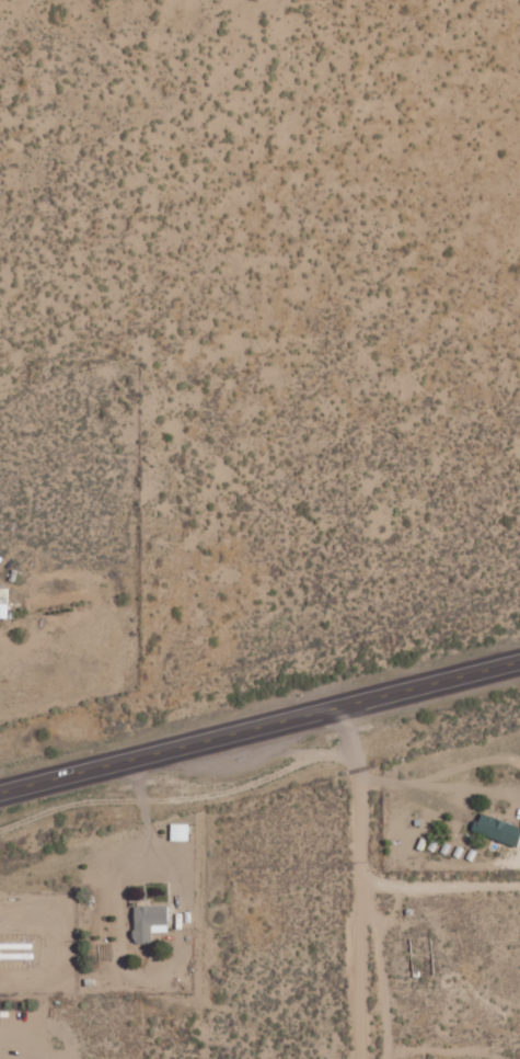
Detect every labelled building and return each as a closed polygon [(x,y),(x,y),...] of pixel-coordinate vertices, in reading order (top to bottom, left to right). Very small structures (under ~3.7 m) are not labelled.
[(9,618),(8,588),(0,588),(0,618),(9,618)] [(480,813),(474,833),(518,846),(519,840),(519,825),(480,813)] [(188,823),(170,824),(170,840),(188,840),(188,823)] [(168,931),(167,905),(133,906),(134,942),(151,942),(151,932),(168,931)]
